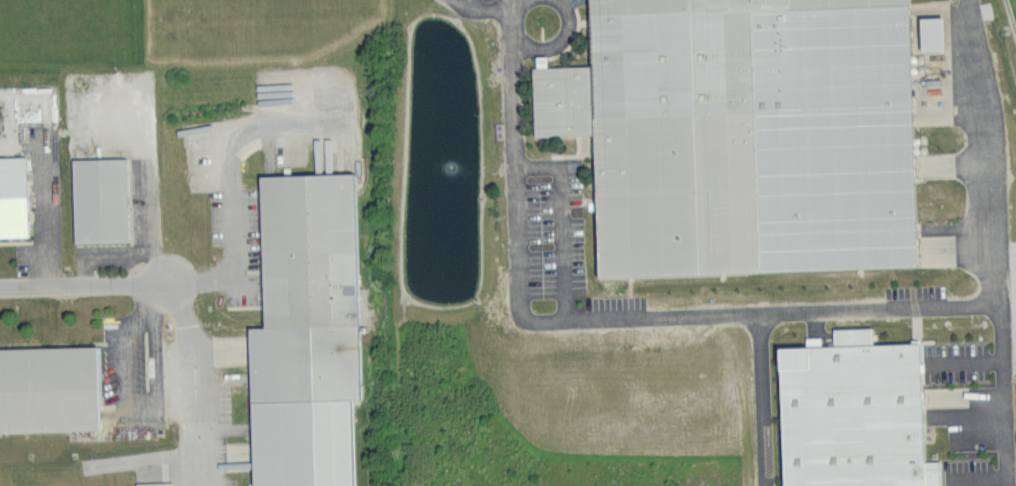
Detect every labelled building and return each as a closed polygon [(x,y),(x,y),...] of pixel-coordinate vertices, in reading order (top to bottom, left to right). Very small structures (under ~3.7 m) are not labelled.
[(603,25),(602,0),(919,0),(919,6),(765,13),(773,243),(774,279),(612,284),(607,139),(579,139),(542,140),(541,71),(546,71),(545,60),(556,60),(556,71),(604,70),(603,25)] [(944,15),(921,15),(921,49),(945,49),(944,15)] [(832,18),(867,17),(867,42),(833,43),(832,18)] [(80,163),(134,161),(136,243),(82,245),(80,163)] [(270,181),(365,178),(371,405),(260,407),(258,333),(273,332),(273,311),(270,187),(270,181)] [(37,244),(0,245),(0,200),(36,199),(37,244)] [(939,460),(924,461),(920,341),(873,342),(872,326),(833,327),(834,344),(821,344),(821,336),(806,336),(806,344),(780,345),(784,485),(940,485),(939,460)] [(3,439),(1,354),(105,352),(109,352),(111,426),(111,437),(3,439)]
